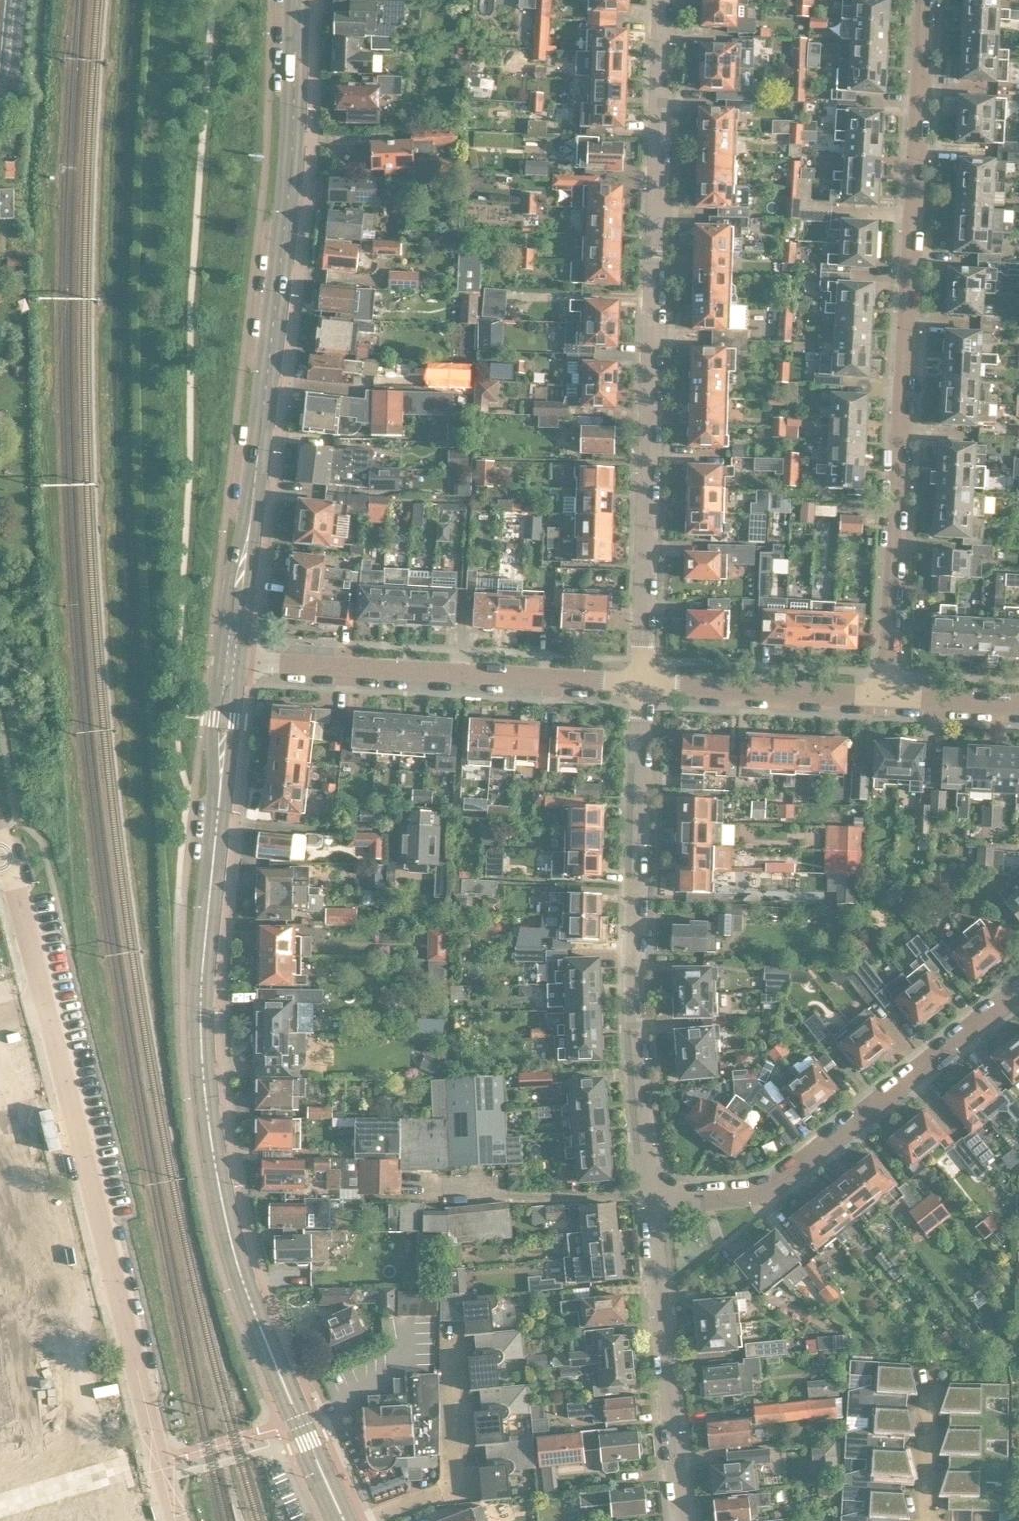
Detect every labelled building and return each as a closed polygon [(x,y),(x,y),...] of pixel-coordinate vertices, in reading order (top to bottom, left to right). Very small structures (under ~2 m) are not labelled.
[(335,15),(334,37),(363,38),(363,37),(370,38),(390,39),(390,38),(392,39),(392,32),(396,32),(401,29),(403,26),(403,18),(404,1),(374,0),(374,4),(350,3),(349,15),(335,15)] [(517,9),(534,10),(535,0),(518,0),(517,9)] [(534,19),(547,20),(548,0),(535,0),(534,19)] [(587,11),(588,11),(588,22),(609,23),(609,12),(626,13),(626,4),(628,2),(628,0),(588,0),(587,11)] [(842,8),(841,21),(887,23),(888,1),(860,0),(842,0),(842,8)] [(963,9),(998,11),(998,0),(963,0),(963,9)] [(700,9),(700,16),(702,18),(702,27),(728,28),(728,33),(753,34),(753,20),(743,20),(744,5),(703,3),(702,7),(700,9)] [(811,8),(794,7),(794,18),(807,18),(808,9),(811,9),(811,8)] [(980,37),(996,38),(997,21),(1018,22),(1018,12),(1009,12),(998,11),(963,9),(962,32),(980,33),(980,37)] [(534,19),(533,40),(532,50),(560,52),(560,48),(545,47),(546,41),(547,20),(534,19)] [(822,31),(823,20),(807,19),(806,30),(822,31)] [(885,50),(887,23),(841,21),(840,31),(849,31),(848,46),(851,46),(852,44),(866,45),(866,49),(885,50)] [(586,42),(585,53),(587,53),(587,55),(625,57),(625,52),(627,50),(627,42),(626,40),(626,35),(626,31),(608,30),(609,23),(588,22),(587,33),(586,42)] [(768,37),(769,29),(757,29),(757,36),(768,37)] [(960,59),(996,61),(1007,61),(1007,52),(996,51),(996,38),(980,37),(980,33),(962,32),(960,59)] [(370,38),(370,51),(390,51),(390,39),(370,38)] [(699,68),(740,70),(751,70),(752,39),(730,38),(729,47),(702,46),(702,55),(700,54),(699,68)] [(332,41),(330,73),(370,75),(371,51),(358,50),(358,42),(332,41)] [(818,69),(819,45),(806,44),(805,68),(818,69)] [(839,70),(850,71),(884,73),(885,50),(866,49),(866,45),(852,44),(851,46),(848,46),(848,61),(839,60),(839,70)] [(805,60),(805,50),(792,49),(792,60),(805,60)] [(532,50),(531,61),(544,62),(545,52),(560,53),(560,52),(532,50)] [(587,55),(587,77),(605,78),(605,82),(623,83),(623,79),(624,76),(626,74),(626,67),(624,65),(625,57),(587,55)] [(466,74),(467,60),(456,59),(455,73),(466,74)] [(1007,61),(996,61),(960,59),(959,81),(1006,83),(1006,81),(1007,73),(1007,61)] [(528,86),(529,62),(513,61),(512,85),(528,86)] [(535,77),(545,77),(545,67),(535,66),(535,77)] [(699,68),(699,81),(701,81),(700,90),(717,91),(716,101),(725,101),(750,102),(750,91),(751,70),(740,70),(699,68)] [(854,102),(855,92),(883,94),(884,73),(850,71),(839,70),(838,91),(830,90),(830,101),(854,102)] [(803,104),(804,72),(795,72),(794,93),(786,93),(786,104),(794,104),(803,104)] [(586,82),(586,105),(622,106),(623,98),(625,96),(625,88),(623,86),(623,83),(605,82),(605,78),(587,77),(586,82)] [(334,110),(334,111),(346,112),(345,122),(378,123),(378,111),(379,97),(400,98),(400,79),(391,79),(361,78),(361,84),(348,84),(348,87),(335,87),(334,110)] [(529,93),(528,104),(541,104),(542,94),(529,93)] [(959,99),(957,121),(992,123),(1002,124),(1004,110),(1005,101),(959,99)] [(698,120),(697,128),(699,130),(699,133),(732,134),(735,134),(735,123),(736,123),(736,122),(738,122),(739,114),(751,114),(751,102),(750,102),(725,101),(725,111),(700,110),(700,118),(698,120)] [(541,114),(541,104),(528,104),(528,114),(541,114)] [(575,104),(573,136),(574,136),(602,137),(603,138),(604,128),(621,129),(622,120),(624,119),(624,111),(622,109),(622,106),(586,105),(575,104)] [(835,132),(847,133),(881,135),(882,113),(836,111),(836,120),(835,132)] [(992,123),(957,121),(956,142),(998,145),(998,153),(1018,155),(1018,143),(1001,142),(1002,124),(992,123)] [(771,135),(784,135),(788,135),(801,136),(801,125),(796,125),(796,122),(771,122),(771,135)] [(814,145),(815,123),(802,122),(801,144),(814,145)] [(561,136),(561,123),(527,123),(526,135),(561,136)] [(410,144),(370,145),(370,172),(384,171),(384,176),(395,176),(395,170),(412,170),(412,168),(429,156),(429,147),(452,147),(452,132),(410,133),(410,144)] [(879,161),(881,135),(847,133),(835,132),(835,143),(846,143),(845,156),(860,156),(860,160),(879,161)] [(492,133),(491,148),(511,149),(511,134),(492,133)] [(697,144),(697,151),(698,153),(698,156),(698,161),(716,161),(716,157),(734,157),(735,134),(732,134),(699,133),(699,142),(697,144)] [(801,136),(788,135),(787,145),(788,145),(787,157),(799,158),(800,146),(801,146),(801,136)] [(573,158),(573,169),(582,169),(620,171),(620,162),(621,160),(622,159),(623,158),(623,156),(623,154),(622,153),(622,151),(621,150),(621,147),(602,146),(602,137),(574,136),(574,155),(573,158)] [(477,169),(474,150),(465,152),(469,170),(477,169)] [(998,153),(997,162),(959,160),(957,181),(1004,184),(1004,175),(1014,176),(1014,165),(1018,166),(1018,155),(998,153)] [(832,182),(878,184),(879,161),(860,160),(860,156),(845,156),(844,173),(832,172),(832,182)] [(696,166),(696,173),(698,175),(697,184),(697,185),(730,186),(730,187),(733,187),(734,162),(734,157),(716,157),(716,161),(698,161),(698,164),(696,166)] [(439,174),(450,174),(450,160),(439,160),(439,174)] [(787,162),(785,188),(801,189),(801,181),(802,170),(799,170),(800,163),(787,162)] [(525,176),(548,177),(553,177),(559,177),(559,165),(525,164),(524,176),(525,176)] [(813,171),(802,170),(801,181),(810,181),(812,181),(813,171)] [(553,177),(552,186),(571,187),(571,191),(570,210),(582,211),(586,211),(618,212),(619,208),(621,206),(621,199),(619,197),(619,188),(598,188),(598,179),(559,177),(553,177)] [(830,214),(830,204),(830,202),(809,201),(810,181),(801,181),(801,189),(799,199),(798,212),(830,214)] [(992,194),(1010,195),(1011,185),(1004,184),(957,181),(956,204),(975,205),(974,209),(991,210),(992,194)] [(327,183),(328,205),(376,204),(375,182),(327,183)] [(877,206),(878,184),(832,182),(831,194),(830,202),(830,204),(877,206)] [(695,190),(695,197),(697,199),(697,207),(717,208),(717,218),(747,219),(747,209),(746,209),(747,187),(733,187),(730,187),(730,186),(697,185),(697,188),(695,190)] [(799,199),(801,189),(785,188),(785,198),(799,199)] [(0,191),(0,220),(13,220),(13,191),(0,191)] [(522,195),(522,206),(535,207),(535,196),(522,195)] [(1003,210),(991,210),(974,209),(975,205),(956,204),(955,231),(990,233),(1001,234),(1010,234),(1011,224),(1002,223),(1003,210)] [(535,207),(522,206),(521,215),(535,215),(535,207)] [(327,212),(325,238),(360,241),(361,229),(371,230),(372,214),(362,213),(345,211),(344,214),(327,212)] [(582,211),(581,234),(600,235),(599,239),(618,240),(618,235),(618,232),(620,230),(620,223),(618,221),(618,212),(586,211),(582,211)] [(798,212),(797,222),(798,243),(805,243),(806,222),(830,224),(830,222),(830,214),(798,212)] [(694,239),(693,250),(695,250),(695,252),(727,253),(731,253),(740,253),(740,240),(739,240),(740,229),(746,229),(747,219),(717,218),(708,218),(707,228),(696,228),(696,239),(694,239)] [(798,243),(797,222),(790,222),(789,236),(786,236),(786,243),(796,244),(796,242),(798,243)] [(876,224),(830,222),(830,224),(830,231),(838,232),(837,244),(874,246),(876,224)] [(1001,234),(990,233),(955,231),(953,252),(977,254),(977,263),(994,264),(999,264),(1000,246),(1001,234)] [(458,234),(457,246),(469,247),(470,235),(458,234)] [(581,239),(580,261),(617,263),(617,254),(619,252),(620,245),(618,243),(618,240),(599,239),(600,235),(581,234),(581,239)] [(324,245),(322,270),(355,274),(357,254),(359,254),(360,241),(325,238),(324,245)] [(360,241),(359,254),(370,254),(370,255),(370,257),(398,258),(399,258),(400,243),(372,242),(370,242),(360,241)] [(819,274),(826,274),(857,276),(857,267),(873,268),(874,246),(837,244),(837,257),(829,256),(828,265),(820,265),(819,274)] [(478,296),(481,250),(456,249),(453,295),(478,296)] [(520,250),(519,259),(532,260),(533,251),(520,250)] [(693,263),(692,274),(694,274),(694,277),(694,281),(711,281),(711,277),(727,278),(730,278),(731,253),(727,253),(695,252),(695,263),(693,263)] [(793,265),(794,255),(781,254),(781,264),(793,265)] [(532,260),(519,259),(518,270),(531,270),(532,260)] [(570,262),(570,284),(616,285),(616,277),(618,275),(619,268),(617,266),(617,263),(580,261),(580,262),(570,262)] [(1000,276),(1018,277),(1018,265),(999,264),(994,264),(994,273),(950,270),(948,292),(981,295),(983,282),(994,283),(995,274),(1001,274),(1000,276)] [(389,274),(388,290),(416,291),(417,275),(389,274)] [(856,285),(857,276),(826,274),(819,274),(819,285),(821,289),(826,289),(826,293),(835,294),(834,305),(872,308),(873,286),(856,285)] [(692,284),(692,295),(694,295),(693,306),(725,307),(730,307),(731,307),(731,298),(727,295),(727,282),(727,278),(711,277),(711,281),(694,281),(694,284),(692,284)] [(320,288),(317,312),(335,314),(335,320),(350,321),(351,322),(357,322),(367,322),(369,292),(353,291),(320,288)] [(503,320),(506,291),(483,289),(480,318),(502,320),(503,320)] [(981,307),(981,295),(948,292),(947,314),(979,316),(979,326),(991,327),(999,327),(999,317),(992,317),(993,308),(981,307)] [(458,325),(476,326),(477,297),(460,297),(458,325)] [(779,298),(778,309),(791,310),(792,299),(779,298)] [(569,302),(569,312),(577,313),(580,313),(579,324),(583,325),(615,326),(615,324),(617,322),(618,315),(616,313),(616,303),(578,302),(569,302)] [(805,314),(806,303),(793,303),(793,313),(805,314)] [(833,328),(835,328),(851,329),(851,335),(870,336),(872,308),(834,305),(825,304),(824,314),(833,315),(833,328)] [(691,308),(691,319),(693,319),(693,330),(711,331),(711,341),(746,342),(746,330),(747,307),(731,307),(730,307),(725,307),(693,306),(693,308),(691,308)] [(791,310),(778,309),(778,318),(791,319),(791,317),(791,310)] [(319,319),(316,353),(348,356),(349,353),(351,322),(350,321),(335,320),(319,319)] [(502,320),(477,320),(477,351),(502,351),(502,320)] [(374,325),(358,324),(357,332),(373,333),(374,325)] [(564,324),(563,355),(567,355),(578,356),(592,356),(593,348),(614,348),(614,340),(617,338),(617,331),(615,329),(615,326),(583,325),(579,324),(574,324),(564,324)] [(990,345),(991,327),(979,326),(978,335),(945,332),(944,353),(978,355),(978,344),(990,345)] [(831,356),(834,356),(868,358),(870,336),(851,335),(851,329),(835,328),(834,334),(832,334),(832,346),(822,345),(821,355),(831,356)] [(690,360),(689,367),(691,369),(691,372),(723,373),(727,373),(734,373),(734,353),(745,353),(746,342),(711,341),(711,350),(692,350),(692,358),(690,360)] [(803,351),(803,342),(791,341),(791,353),(799,353),(799,351),(803,351)] [(355,344),(354,358),(367,359),(369,345),(357,344),(355,344)] [(942,381),(960,382),(960,378),(976,379),(977,365),(989,365),(990,356),(978,355),(944,353),(942,381)] [(566,363),(566,375),(571,375),(571,386),(575,386),(581,387),(613,388),(613,385),(615,383),(615,376),(613,374),(614,365),(592,364),(592,356),(578,356),(567,355),(566,363)] [(867,379),(868,358),(834,356),(831,356),(831,367),(821,367),(820,375),(813,374),(812,385),(841,387),(841,377),(867,379)] [(342,362),(309,359),(307,381),(340,384),(341,374),(361,376),(362,364),(342,362)] [(523,375),(524,363),(513,362),(512,374),(523,375)] [(775,363),(775,374),(789,374),(790,364),(775,363)] [(466,390),(468,367),(428,364),(426,387),(466,390)] [(689,384),(689,391),(691,393),(690,396),(690,400),(708,401),(708,396),(727,397),(727,373),(723,373),(691,372),(691,382),(689,384)] [(789,374),(775,374),(774,384),(787,384),(789,384),(789,374)] [(941,403),(975,405),(987,406),(995,407),(996,396),(987,396),(988,384),(976,383),(976,379),(960,378),(960,382),(942,381),(941,403)] [(786,416),(795,416),(796,384),(789,384),(787,384),(786,402),(786,407),(786,416)] [(567,386),(566,400),(570,400),(569,408),(574,408),(612,409),(612,401),(614,399),(615,392),(613,390),(613,388),(581,387),(575,386),(571,386),(567,386)] [(304,395),(302,414),(347,420),(354,420),(353,424),(363,425),(370,426),(370,430),(400,432),(401,417),(449,419),(450,397),(366,393),(366,402),(304,395)] [(688,405),(688,412),(690,414),(689,423),(721,424),(726,425),(727,401),(727,398),(727,397),(708,396),(708,401),(690,400),(690,403),(688,405)] [(818,417),(864,420),(866,398),(832,396),(831,409),(819,409),(818,417)] [(472,412),(487,413),(487,401),(473,401),(472,412)] [(533,403),(532,416),(536,416),(537,416),(555,417),(557,417),(565,417),(566,405),(533,403)] [(987,406),(975,405),(941,403),(939,424),(976,426),(976,427),(994,428),(994,418),(986,417),(987,406)] [(302,414),(300,433),(335,438),(336,435),(345,437),(347,420),(302,414)] [(537,416),(536,428),(555,429),(557,429),(557,417),(555,417),(537,416)] [(795,416),(786,416),(786,426),(798,426),(799,416),(795,416)] [(863,447),(864,420),(818,417),(818,426),(830,427),(829,440),(845,441),(845,446),(863,447)] [(772,419),(771,428),(784,429),(785,419),(772,419)] [(687,429),(687,436),(689,438),(689,446),(728,448),(728,436),(725,436),(726,425),(721,424),(689,423),(689,427),(687,429)] [(446,424),(446,441),(464,441),(465,424),(446,424)] [(784,429),(771,428),(771,439),(784,439),(784,429)] [(575,443),(575,453),(611,454),(611,445),(613,443),(613,437),(611,435),(612,430),(575,429),(575,443)] [(370,430),(369,437),(400,439),(400,432),(370,430)] [(816,457),(815,466),(861,469),(863,447),(845,446),(845,441),(829,440),(829,445),(826,445),(826,458),(816,457)] [(937,467),(983,469),(985,447),(938,445),(937,467)] [(341,451),(299,446),(297,465),(344,470),(351,472),(351,470),(366,473),(366,472),(369,472),(378,472),(379,461),(370,460),(371,451),(346,448),(341,451)] [(731,458),(752,458),(752,447),(731,447),(731,458)] [(467,469),(467,452),(447,452),(447,469),(467,469)] [(784,454),(783,471),(796,471),(797,455),(784,454)] [(782,476),(782,460),(753,459),(753,472),(773,473),(773,476),(782,476)] [(475,485),(492,486),(493,461),(476,460),(475,485)] [(297,465),(295,484),(327,488),(327,484),(369,489),(369,472),(366,472),(366,473),(351,470),(351,472),(344,470),(297,465)] [(719,490),(723,490),(723,478),(733,478),(733,468),(727,468),(689,466),(688,489),(719,490)] [(860,497),(861,469),(815,466),(815,475),(825,476),(824,489),(826,489),(847,491),(846,496),(860,497)] [(935,492),(954,493),(954,490),(970,490),(982,491),(983,469),(937,467),(935,492)] [(573,479),(575,479),(575,491),(579,491),(579,493),(610,493),(611,470),(573,469),(573,479)] [(783,471),(782,487),(795,488),(796,471),(783,471)] [(397,472),(378,472),(369,472),(369,489),(369,494),(397,494),(397,472)] [(470,484),(453,484),(453,497),(469,497),(470,484)] [(719,514),(722,514),(723,490),(719,490),(688,489),(687,511),(719,513),(719,514)] [(970,494),(970,492),(970,490),(954,490),(954,493),(935,492),(934,514),(969,516),(968,516),(981,517),(981,507),(981,501),(982,495),(970,494)] [(579,491),(575,491),(574,515),(578,515),(610,516),(610,493),(579,493),(579,491)] [(767,511),(767,506),(768,492),(758,491),(758,504),(755,504),(750,504),(750,514),(767,514),(767,513),(767,511)] [(768,492),(767,506),(780,506),(780,492),(768,492)] [(295,508),(293,523),(297,524),(329,527),(336,528),(337,515),(349,516),(367,518),(369,500),(345,497),(333,496),(332,506),(323,505),(300,503),(299,508),(295,508)] [(370,498),(369,518),(385,519),(385,513),(385,507),(386,499),(370,498)] [(498,499),(497,510),(511,510),(512,500),(498,499)] [(405,505),(386,504),(385,507),(385,513),(405,514),(405,505)] [(799,523),(813,524),(814,505),(800,504),(799,523)] [(423,506),(413,505),(411,528),(421,528),(423,506)] [(835,518),(835,508),(814,507),(814,517),(835,518)] [(710,541),(729,542),(729,523),(722,523),(722,514),(719,514),(719,513),(687,511),(686,534),(710,535),(710,541)] [(933,536),(960,538),(960,545),(969,546),(981,547),(983,517),(981,517),(968,516),(969,516),(934,514),(933,536)] [(574,515),(574,539),(578,539),(578,538),(609,539),(610,516),(578,515),(574,515)] [(748,528),(763,529),(763,515),(748,515),(748,528)] [(523,534),(539,535),(540,518),(524,517),(523,534)] [(860,530),(861,518),(840,517),(839,529),(860,530)] [(293,523),(291,537),(296,538),(295,545),(342,550),(343,540),(335,539),(336,528),(329,527),(297,524),(293,523)] [(448,525),(436,524),(435,542),(447,543),(448,525)] [(558,539),(559,529),(546,529),(546,539),(558,539)] [(500,548),(513,549),(513,533),(500,532),(500,548)] [(608,562),(609,553),(611,551),(611,545),(609,543),(609,539),(578,538),(578,539),(574,539),(573,561),(608,562)] [(546,541),(546,552),(558,552),(558,541),(546,541)] [(683,567),(683,568),(683,570),(683,571),(684,572),(685,574),(685,578),(717,579),(717,580),(725,581),(725,567),(725,564),(740,565),(753,565),(753,547),(725,547),(707,546),(706,555),(686,554),(685,563),(684,564),(684,566),(683,567)] [(759,554),(758,574),(770,574),(771,561),(781,561),(782,547),(772,546),(772,554),(759,554)] [(980,559),(991,559),(992,547),(981,547),(969,546),(969,554),(933,552),(932,576),(933,576),(932,592),(943,593),(944,576),(956,576),(968,577),(979,578),(980,559)] [(362,557),(363,548),(350,547),(349,556),(362,557)] [(384,548),(382,569),(394,569),(395,548),(384,548)] [(292,556),(290,578),(355,586),(356,574),(323,570),(325,560),(292,556)] [(466,560),(465,570),(464,596),(473,597),(471,628),(494,629),(496,597),(497,590),(474,589),(476,561),(466,560)] [(359,572),(356,623),(379,624),(382,574),(359,572)] [(407,572),(406,587),(404,626),(427,627),(431,574),(407,572)] [(382,574),(379,624),(404,626),(406,587),(382,585),(382,574)] [(451,629),(454,575),(431,574),(427,627),(451,629)] [(757,599),(757,618),(764,618),(762,644),(770,645),(772,647),(779,647),(781,645),(784,645),(785,613),(786,609),(786,600),(774,599),(769,599),(770,574),(758,574),(757,599)] [(1000,657),(1002,621),(1004,588),(1005,575),(995,574),(993,610),(993,621),(978,620),(976,655),(1000,657)] [(1018,589),(1018,576),(1005,575),(1004,588),(1018,589)] [(944,576),(943,593),(945,593),(948,593),(955,593),(955,587),(956,576),(944,576)] [(956,576),(955,587),(967,588),(968,577),(956,576)] [(290,578),(288,592),(287,599),(352,605),(355,586),(290,578)] [(554,590),(553,605),(561,606),(559,629),(568,629),(568,631),(581,632),(581,630),(583,598),(572,597),(572,591),(554,590)] [(520,598),(518,598),(516,630),(540,632),(542,593),(521,592),(520,598)] [(581,630),(581,632),(594,633),(595,631),(603,632),(604,610),(614,611),(615,593),(584,592),(583,598),(581,630)] [(494,629),(516,630),(518,598),(496,597),(494,629)] [(352,605),(287,599),(285,598),(282,620),(350,627),(352,605)] [(687,613),(686,639),(720,640),(720,641),(727,641),(728,601),(707,600),(706,614),(687,613)] [(785,613),(784,645),(785,645),(794,646),(796,648),(803,648),(805,646),(808,646),(809,614),(810,611),(810,603),(809,603),(810,601),(786,600),(786,609),(785,613)] [(753,614),(753,601),(741,601),(741,613),(753,614)] [(809,614),(808,646),(810,647),(812,649),(818,649),(821,647),(831,648),(833,648),(834,616),(835,612),(834,612),(834,605),(810,603),(810,611),(809,614)] [(834,616),(833,648),(834,648),(836,650),(843,650),(845,648),(854,649),(855,622),(863,623),(864,606),(834,605),(834,612),(835,612),(834,616)] [(1016,606),(1012,610),(1011,622),(1002,621),(1000,657),(1018,658),(1018,606),(1016,606)] [(929,653),(952,654),(955,608),(941,607),(940,619),(931,618),(929,653)] [(952,654),(976,655),(978,620),(963,620),(964,609),(955,608),(952,654)] [(270,739),(272,739),(307,743),(309,726),(328,728),(329,715),(273,709),(270,739)] [(340,762),(359,763),(359,755),(375,755),(378,717),(354,715),(352,731),(342,731),(340,762)] [(386,756),(399,757),(400,753),(402,719),(378,717),(375,755),(386,756)] [(402,719),(400,753),(399,757),(412,758),(423,758),(426,720),(402,719)] [(436,760),(435,765),(443,766),(443,772),(453,772),(454,747),(447,747),(449,722),(426,720),(423,758),(436,760)] [(492,723),(468,721),(466,759),(477,760),(477,758),(490,759),(490,754),(492,723)] [(512,772),(513,756),(514,724),(492,723),(490,754),(490,759),(504,760),(503,771),(512,772)] [(514,724),(513,756),(512,772),(513,772),(514,761),(525,761),(525,763),(536,763),(538,725),(514,724)] [(545,770),(555,771),(555,769),(565,770),(565,764),(576,764),(578,731),(556,730),(555,750),(546,750),(545,770)] [(600,733),(578,731),(576,764),(589,765),(589,771),(598,771),(600,733)] [(745,749),(738,748),(737,781),(769,782),(769,775),(771,738),(746,737),(745,749)] [(683,738),(681,776),(680,791),(702,792),(703,777),(705,739),(683,738)] [(795,739),(771,738),(769,775),(783,775),(782,798),(792,799),(794,776),(795,739)] [(305,767),(307,743),(272,739),(269,763),(305,767)] [(715,777),(725,778),(734,778),(735,758),(726,757),(727,740),(705,739),(703,777),(703,776),(704,776),(704,771),(716,772),(715,777)] [(816,800),(818,778),(819,740),(795,739),(794,776),(806,776),(805,800),(816,800)] [(844,741),(819,740),(818,778),(831,778),(842,779),(844,741)] [(328,751),(340,752),(341,744),(328,742),(328,751)] [(874,743),(871,789),(883,790),(884,784),(896,785),(898,745),(874,743)] [(986,745),(969,744),(968,752),(967,789),(967,794),(992,795),(992,790),(994,750),(986,749),(986,745)] [(922,746),(898,745),(896,785),(909,786),(909,792),(920,792),(922,746)] [(992,790),(992,795),(1015,796),(1016,791),(1017,755),(1017,747),(1002,746),(1002,750),(994,750),(992,790)] [(958,748),(941,747),(941,763),(943,763),(942,787),(956,787),(955,808),(956,808),(955,820),(966,821),(967,794),(967,789),(968,752),(957,752),(958,748)] [(302,791),(305,767),(269,763),(267,788),(302,791)] [(867,789),(868,765),(856,765),(855,803),(864,803),(864,789),(867,789)] [(598,799),(599,786),(575,785),(574,798),(598,799)] [(300,817),(302,791),(267,788),(264,813),(300,817)] [(533,805),(544,806),(544,798),(544,794),(544,793),(541,788),(533,788),(533,805)] [(842,801),(842,790),(831,789),(831,800),(842,801)] [(411,804),(419,805),(420,791),(412,791),(411,804)] [(431,792),(420,791),(419,805),(430,806),(431,792)] [(945,793),(944,793),(929,792),(929,807),(928,819),(944,820),(945,793)] [(486,811),(486,806),(486,799),(469,798),(469,810),(486,811)] [(601,831),(601,809),(580,809),(581,799),(544,798),(544,806),(544,808),(563,809),(563,818),(569,818),(569,831),(601,831)] [(716,802),(678,801),(677,825),(710,826),(710,824),(713,824),(714,812),(716,812),(716,802)] [(750,817),(764,818),(764,801),(750,801),(750,817)] [(793,806),(780,805),(777,809),(776,819),(792,820),(793,806)] [(509,807),(486,806),(486,811),(486,818),(509,819),(509,807)] [(927,836),(928,819),(929,807),(917,806),(915,835),(927,836)] [(368,823),(369,810),(359,810),(358,823),(368,823)] [(379,810),(369,810),(368,823),(379,824),(379,810)] [(982,821),(990,821),(991,810),(983,810),(982,821)] [(991,810),(990,821),(1002,822),(1002,811),(991,810)] [(400,813),(399,827),(397,864),(405,864),(405,871),(409,871),(409,873),(426,874),(426,866),(435,866),(437,829),(437,815),(400,813)] [(862,819),(852,818),(852,828),(861,828),(862,819)] [(710,826),(677,825),(677,848),(713,849),(713,824),(710,824),(710,826)] [(492,846),(493,826),(481,826),(480,846),(492,846)] [(858,852),(859,829),(825,828),(824,851),(858,852)] [(600,854),(601,831),(569,831),(568,853),(600,854)] [(258,837),(255,836),(252,860),(257,860),(289,863),(289,860),(300,861),(303,858),(304,848),(316,849),(320,847),(321,840),(320,837),(307,836),(305,839),(258,834),(258,837)] [(381,861),(382,835),(359,834),(359,848),(368,849),(368,860),(381,861)] [(992,875),(993,851),(993,849),(977,848),(977,844),(964,843),(964,849),(976,850),(974,874),(992,875)] [(713,849),(677,848),(676,870),(724,872),(724,863),(712,862),(713,849)] [(826,851),(825,875),(861,876),(863,853),(826,851)] [(1003,852),(993,851),(992,875),(1001,876),(1003,852)] [(600,877),(600,854),(568,853),(568,867),(562,867),(562,876),(600,877)] [(496,876),(496,856),(485,856),(484,875),(496,876)] [(386,863),(385,882),(394,882),(395,863),(386,863)] [(381,890),(382,866),(366,865),(365,890),(381,890)] [(724,872),(676,870),(675,894),(685,894),(685,904),(712,905),(712,895),(714,895),(714,885),(712,885),(712,873),(724,873),(724,872)] [(257,887),(255,887),(255,895),(306,898),(306,889),(307,889),(307,882),(308,871),(287,871),(287,872),(258,871),(257,887)] [(929,871),(928,881),(939,882),(940,871),(929,871)] [(452,881),(478,883),(478,873),(456,872),(455,879),(452,879),(452,881)] [(861,876),(825,875),(825,893),(835,894),(834,904),(860,905),(861,876)] [(494,883),(478,883),(452,881),(452,895),(459,895),(459,896),(493,897),(494,883)] [(928,881),(927,891),(939,892),(939,883),(939,882),(928,881)] [(895,885),(886,892),(893,901),(902,894),(895,885)] [(1014,895),(1006,886),(996,894),(1002,902),(996,907),(1005,918),(1011,912),(1018,922),(1018,892),(1014,895)] [(567,906),(566,916),(599,917),(600,897),(558,895),(558,888),(549,888),(548,905),(567,906)] [(306,898),(255,895),(254,903),(256,903),(255,919),(288,921),(289,909),(302,910),(302,913),(304,915),(315,915),(319,911),(320,900),(318,898),(318,889),(307,889),(306,889),(306,898)] [(376,906),(377,893),(359,892),(358,905),(376,906)] [(740,900),(739,904),(758,905),(758,895),(747,895),(740,900)] [(465,913),(465,899),(454,899),(453,913),(465,913)] [(704,952),(715,953),(715,936),(730,937),(731,927),(740,928),(740,906),(722,905),(722,917),(716,917),(716,925),(691,924),(691,927),(672,926),(671,951),(704,952)] [(355,926),(355,922),(355,911),(324,911),(324,926),(355,926)] [(566,916),(562,916),(562,929),(546,929),(546,934),(522,934),(521,948),(514,948),(514,949),(546,950),(547,950),(547,939),(598,940),(599,917),(566,916)] [(457,928),(466,928),(466,917),(457,917),(457,928)] [(960,934),(967,942),(987,968),(1005,953),(1002,950),(1009,932),(986,923),(985,927),(979,920),(960,934)] [(253,946),(253,953),(256,955),(256,957),(299,958),(310,958),(310,938),(292,938),(292,930),(257,929),(257,937),(256,938),(256,943),(253,946)] [(426,931),(426,961),(445,961),(445,931),(426,931)] [(987,968),(967,942),(960,934),(953,941),(946,946),(942,941),(930,950),(948,973),(958,965),(970,981),(987,968)] [(909,966),(914,972),(906,979),(913,987),(933,1014),(942,1007),(940,1005),(949,999),(931,975),(938,970),(926,954),(930,951),(918,935),(906,945),(918,959),(909,966)] [(555,984),(598,983),(597,960),(554,961),(546,962),(546,950),(514,949),(514,962),(546,963),(546,973),(555,973),(555,984)] [(299,958),(256,957),(256,962),(253,965),(253,971),(256,973),(256,977),(258,977),(257,985),(306,986),(306,977),(299,977),(299,958)] [(428,991),(445,991),(445,962),(428,962),(428,991)] [(875,998),(886,989),(864,962),(853,970),(875,998)] [(783,969),(778,969),(768,968),(760,968),(759,993),(783,993),(783,969)] [(714,970),(674,970),(674,993),(715,993),(714,982),(714,970)] [(865,1005),(875,998),(853,970),(852,971),(840,974),(865,1005)] [(897,986),(888,993),(914,1026),(923,1019),(925,1020),(933,1014),(913,987),(906,979),(897,986)] [(562,1009),(598,1009),(598,983),(555,984),(555,996),(562,996),(562,1009)] [(516,996),(529,996),(529,987),(515,987),(516,996)] [(252,1033),(296,1034),(297,1005),(322,1006),(322,991),(262,990),(262,1006),(255,1006),(255,1024),(253,1026),(252,1033)] [(723,1023),(723,1017),(715,1017),(715,1006),(715,993),(674,993),(674,1017),(701,1017),(701,1023),(723,1023)] [(777,1004),(777,995),(764,995),(759,995),(759,1004),(777,1004)] [(797,1005),(790,995),(783,1000),(790,1010),(797,1005)] [(893,1043),(867,1011),(858,1018),(849,1025),(855,1033),(856,1033),(877,1060),(886,1053),(884,1050),(893,1043)] [(563,1038),(600,1037),(599,1013),(562,1014),(563,1026),(556,1026),(556,1038),(563,1038)] [(833,1038),(859,1071),(867,1064),(869,1066),(877,1060),(856,1033),(855,1033),(849,1025),(840,1033),(835,1026),(825,1023),(823,1025),(814,1014),(802,1024),(817,1044),(829,1034),(833,1038)] [(416,1021),(416,1035),(443,1036),(443,1021),(416,1021)] [(701,1030),(675,1032),(677,1055),(712,1053),(718,1052),(717,1040),(716,1030),(723,1030),(723,1023),(701,1023),(701,1030)] [(530,1039),(544,1039),(544,1030),(530,1030),(530,1039)] [(291,1055),(305,1055),(305,1034),(296,1034),(252,1033),(252,1044),(255,1046),(254,1065),(261,1065),(261,1072),(284,1073),(284,1068),(291,1068),(291,1055)] [(600,1061),(600,1037),(563,1038),(564,1050),(557,1050),(557,1062),(600,1061)] [(1010,1044),(1018,1055),(1018,1037),(1010,1044)] [(991,1059),(1014,1087),(1018,1083),(1018,1055),(1010,1044),(991,1059)] [(718,1052),(712,1053),(677,1055),(678,1078),(720,1076),(718,1052)] [(418,1067),(434,1074),(440,1062),(424,1054),(418,1067)] [(835,1066),(825,1054),(816,1061),(826,1073),(835,1066)] [(790,1068),(798,1079),(818,1104),(836,1090),(810,1057),(800,1064),(796,1064),(790,1068)] [(539,1072),(551,1072),(550,1061),(538,1061),(539,1072)] [(959,1085),(987,1121),(1003,1109),(1009,1110),(1018,1121),(1018,1120),(1018,1103),(1008,1089),(1004,1092),(1003,1091),(996,1096),(977,1071),(959,1085)] [(254,1112),(290,1112),(290,1111),(297,1111),(298,1097),(304,1097),(304,1079),(284,1079),(284,1073),(261,1072),(261,1080),(254,1080),(254,1112)] [(731,1081),(745,1080),(744,1072),(731,1073),(731,1081)] [(520,1089),(552,1087),(551,1073),(519,1075),(520,1089)] [(506,1165),(505,1139),(502,1076),(445,1080),(445,1082),(444,1123),(446,1123),(447,1167),(506,1165)] [(801,1118),(818,1104),(798,1079),(790,1085),(784,1077),(775,1085),(801,1118)] [(568,1106),(603,1103),(601,1079),(559,1083),(560,1094),(567,1093),(568,1106)] [(754,1079),(745,1080),(731,1081),(733,1097),(734,1098),(724,1112),(712,1104),(710,1107),(700,1099),(687,1118),(697,1126),(694,1130),(713,1144),(757,1083),(754,1079)] [(444,1123),(445,1082),(429,1083),(430,1123),(444,1123)] [(750,1110),(754,1105),(766,1114),(775,1105),(757,1083),(713,1144),(715,1146),(716,1149),(720,1153),(724,1152),(732,1158),(751,1132),(740,1124),(750,1109),(750,1110)] [(972,1133),(987,1121),(959,1085),(942,1099),(969,1134),(962,1139),(987,1171),(987,1170),(984,1165),(993,1158),(975,1134),(974,1135),(972,1133)] [(605,1127),(603,1103),(568,1106),(561,1106),(561,1117),(568,1117),(569,1130),(605,1127)] [(332,1120),(332,1114),(332,1108),(306,1108),(306,1119),(332,1120)] [(537,1120),(550,1119),(549,1108),(536,1109),(537,1120)] [(987,1171),(962,1139),(961,1138),(951,1147),(925,1114),(906,1128),(927,1153),(936,1146),(942,1155),(951,1148),(976,1179),(987,1171)] [(254,1151),(289,1153),(298,1153),(299,1136),(300,1122),(255,1120),(254,1151)] [(399,1122),(355,1121),(354,1162),(398,1162),(399,1122)] [(446,1123),(444,1123),(430,1123),(399,1122),(398,1162),(398,1171),(447,1171),(447,1167),(446,1123)] [(927,1153),(906,1128),(887,1143),(914,1177),(923,1170),(916,1162),(927,1153)] [(572,1160),(608,1157),(606,1131),(570,1134),(571,1148),(564,1149),(565,1160),(572,1160)] [(779,1137),(771,1142),(779,1153),(786,1148),(779,1137)] [(522,1138),(505,1139),(506,1165),(523,1164),(522,1138)] [(735,1160),(744,1172),(754,1164),(745,1152),(735,1160)] [(852,1173),(884,1212),(900,1199),(903,1197),(897,1190),(871,1158),(869,1156),(862,1162),(858,1162),(852,1166),(852,1170),(851,1171),(852,1173)] [(610,1179),(608,1157),(572,1160),(573,1171),(566,1171),(567,1182),(610,1179)] [(399,1197),(398,1171),(398,1162),(354,1162),(315,1161),(314,1171),(324,1171),(324,1187),(358,1188),(358,1196),(399,1197)] [(262,1163),(261,1194),(286,1194),(286,1190),(303,1190),(303,1164),(262,1163)] [(866,1226),(884,1212),(852,1173),(832,1189),(856,1218),(858,1216),(866,1226)] [(507,1190),(525,1190),(524,1178),(507,1179),(507,1190)] [(829,1192),(809,1207),(833,1236),(837,1242),(844,1236),(840,1231),(852,1221),(829,1192)] [(931,1194),(920,1203),(938,1226),(949,1217),(931,1194)] [(303,1205),(270,1205),(270,1227),(282,1228),(282,1232),(303,1232),(303,1230),(305,1230),(305,1228),(304,1228),(305,1216),(319,1216),(319,1213),(328,1213),(328,1200),(303,1199),(303,1205)] [(445,1214),(441,1214),(440,1233),(447,1232),(448,1246),(458,1245),(511,1239),(507,1203),(445,1210),(445,1214)] [(907,1213),(925,1236),(938,1226),(920,1203),(910,1211),(907,1213)] [(437,1233),(440,1233),(441,1214),(437,1214),(423,1214),(424,1205),(403,1205),(403,1232),(437,1233)] [(563,1205),(544,1207),(545,1222),(565,1220),(563,1205)] [(580,1205),(567,1206),(570,1234),(583,1234),(615,1230),(612,1206),(580,1209),(580,1205)] [(546,1225),(545,1222),(544,1207),(530,1208),(531,1226),(546,1225)] [(821,1245),(833,1236),(809,1207),(790,1223),(817,1257),(825,1250),(821,1245)] [(989,1216),(981,1223),(990,1235),(991,1234),(998,1243),(1005,1237),(998,1228),(999,1228),(989,1216)] [(983,1240),(990,1235),(981,1223),(974,1229),(983,1240)] [(615,1230),(583,1234),(554,1237),(555,1245),(567,1244),(568,1258),(562,1259),(562,1260),(617,1254),(615,1230)] [(282,1238),(275,1239),(276,1264),(320,1263),(327,1263),(327,1242),(345,1242),(345,1232),(330,1232),(330,1233),(303,1232),(282,1232),(282,1238)] [(797,1264),(774,1234),(755,1249),(777,1277),(788,1291),(806,1276),(830,1307),(840,1299),(823,1278),(815,1267),(810,1262),(802,1269),(798,1263),(797,1264)] [(894,1268),(915,1251),(905,1239),(884,1256),(894,1268)] [(448,1246),(442,1247),(444,1271),(460,1269),(458,1245),(448,1246)] [(745,1291),(753,1285),(762,1297),(772,1289),(768,1283),(777,1277),(755,1249),(736,1264),(742,1271),(734,1277),(745,1291)] [(885,1272),(892,1266),(882,1253),(875,1259),(885,1272)] [(562,1260),(565,1284),(588,1282),(620,1279),(617,1254),(562,1260)] [(433,1258),(415,1258),(414,1279),(433,1280),(433,1258)] [(830,1272),(822,1262),(815,1267),(823,1278),(830,1272)] [(444,1271),(442,1271),(444,1295),(466,1295),(463,1269),(460,1269),(444,1271)] [(558,1276),(539,1277),(540,1293),(560,1291),(558,1276)] [(394,1289),(378,1289),(378,1313),(394,1314),(394,1289)] [(355,1307),(355,1292),(317,1292),(317,1307),(333,1307),(332,1317),(318,1324),(330,1349),(334,1347),(339,1358),(364,1346),(359,1335),(362,1334),(350,1307),(355,1307)] [(735,1301),(696,1304),(698,1327),(732,1325),(731,1313),(744,1312),(743,1301),(752,1300),(752,1299),(747,1292),(734,1293),(735,1301)] [(436,1293),(397,1293),(397,1316),(436,1316),(436,1293)] [(444,1295),(439,1295),(439,1322),(464,1322),(465,1335),(465,1336),(493,1333),(491,1310),(492,1310),(493,1310),(493,1309),(494,1309),(495,1308),(495,1307),(496,1307),(496,1306),(496,1305),(497,1304),(497,1303),(497,1302),(496,1301),(496,1300),(496,1299),(495,1299),(495,1298),(494,1297),(493,1297),(492,1296),(491,1296),(490,1296),(489,1296),(477,1297),(477,1296),(466,1295),(444,1295)] [(530,1295),(520,1296),(521,1314),(532,1314),(530,1295)] [(573,1301),(560,1302),(561,1313),(577,1312),(578,1327),(584,1327),(625,1323),(625,1319),(627,1318),(626,1311),(624,1310),(623,1296),(590,1300),(573,1301)] [(740,1324),(732,1325),(698,1327),(700,1351),(742,1347),(740,1324)] [(465,1336),(463,1336),(463,1337),(473,1336),(475,1358),(468,1359),(471,1391),(498,1388),(496,1365),(500,1363),(502,1359),(522,1357),(522,1359),(524,1359),(521,1330),(517,1331),(493,1333),(465,1336)] [(578,1365),(631,1360),(628,1336),(612,1338),(612,1330),(586,1332),(588,1352),(570,1354),(571,1365),(578,1365)] [(944,1348),(951,1342),(944,1333),(938,1338),(944,1348)] [(829,1338),(828,1338),(831,1350),(846,1349),(845,1335),(829,1337),(829,1338)] [(831,1350),(828,1338),(815,1339),(816,1352),(830,1351),(830,1350),(831,1350)] [(745,1360),(786,1356),(785,1341),(743,1345),(745,1360)] [(1018,1364),(1018,1352),(1008,1352),(1007,1364),(1018,1364)] [(525,1357),(527,1371),(547,1369),(545,1355),(525,1357)] [(579,1377),(579,1375),(578,1366),(567,1367),(566,1356),(553,1358),(554,1369),(559,1369),(560,1379),(579,1377)] [(700,1383),(701,1397),(723,1395),(723,1397),(740,1395),(740,1393),(752,1392),(751,1378),(759,1377),(757,1359),(745,1360),(744,1361),(744,1365),(701,1368),(702,1383),(700,1383)] [(578,1365),(578,1366),(579,1375),(592,1374),(592,1372),(598,1371),(600,1387),(592,1388),(593,1397),(617,1395),(616,1386),(633,1384),(631,1360),(578,1365)] [(847,1392),(846,1404),(905,1407),(903,1406),(904,1385),(912,1383),(907,1365),(849,1361),(848,1376),(869,1377),(869,1386),(847,1392)] [(396,1459),(406,1459),(406,1471),(436,1469),(436,1456),(438,1456),(438,1406),(437,1376),(404,1377),(404,1380),(405,1396),(395,1396),(367,1398),(368,1410),(363,1411),(365,1455),(365,1458),(371,1469),(386,1471),(396,1459)] [(42,1388),(51,1387),(50,1379),(41,1380),(42,1388)] [(835,1380),(826,1381),(827,1397),(836,1396),(835,1380)] [(1007,1385),(949,1384),(943,1402),(950,1404),(950,1426),(948,1426),(1007,1427),(1007,1415),(986,1408),(986,1399),(1007,1399),(1007,1385)] [(471,1391),(469,1391),(469,1392),(479,1391),(480,1405),(481,1414),(473,1414),(476,1446),(503,1443),(500,1421),(501,1421),(506,1419),(508,1414),(528,1412),(528,1415),(529,1414),(526,1386),(498,1388),(471,1391)] [(595,1415),(596,1423),(635,1420),(633,1398),(603,1400),(601,1401),(601,1402),(569,1405),(570,1417),(595,1415)] [(706,1422),(708,1449),(750,1446),(748,1425),(808,1419),(809,1421),(839,1418),(840,1401),(776,1406),(753,1408),(754,1418),(706,1422)] [(866,1428),(844,1434),(844,1445),(903,1449),(903,1448),(901,1448),(902,1427),(910,1424),(905,1407),(846,1404),(845,1417),(867,1419),(866,1428)] [(67,1406),(0,1415),(0,1481),(75,1471),(67,1406)] [(547,1432),(546,1420),(530,1421),(531,1433),(547,1432)] [(1007,1427),(948,1426),(942,1443),(949,1446),(949,1468),(947,1468),(1006,1469),(1006,1457),(985,1450),(985,1441),(1007,1441),(1007,1427)] [(581,1434),(537,1438),(540,1467),(554,1465),(584,1462),(583,1448),(599,1447),(602,1471),(604,1473),(614,1472),(616,1470),(615,1461),(638,1459),(637,1456),(640,1453),(639,1446),(636,1444),(635,1431),(616,1433),(616,1429),(581,1433),(581,1434)] [(530,1433),(521,1433),(521,1436),(522,1442),(531,1441),(530,1433)] [(476,1446),(474,1446),(474,1447),(484,1446),(486,1469),(479,1469),(482,1501),(479,1501),(480,1501),(480,1502),(510,1499),(510,1498),(508,1498),(506,1475),(507,1475),(508,1475),(509,1475),(509,1474),(510,1474),(511,1473),(512,1472),(512,1471),(512,1470),(513,1470),(513,1469),(513,1468),(513,1467),(533,1465),(533,1468),(534,1467),(531,1441),(522,1442),(503,1443),(476,1446)] [(833,1443),(811,1445),(812,1461),(819,1460),(835,1459),(833,1443)] [(903,1449),(844,1445),(843,1459),(864,1461),(864,1470),(842,1475),(841,1487),(900,1491),(900,1490),(898,1490),(899,1468),(907,1466),(903,1449)] [(769,1449),(727,1453),(728,1465),(711,1467),(713,1493),(758,1489),(757,1475),(752,1476),(751,1464),(771,1463),(769,1449)] [(554,1465),(540,1467),(543,1492),(556,1491),(554,1465)] [(1006,1469),(947,1468),(942,1485),(949,1488),(949,1509),(947,1509),(947,1511),(1006,1512),(1006,1499),(985,1492),(985,1483),(1006,1483),(1006,1469)] [(409,1492),(406,1482),(380,1489),(377,1478),(369,1481),(375,1502),(409,1492)] [(840,1501),(862,1502),(861,1511),(840,1517),(839,1520),(896,1520),(897,1510),(905,1508),(900,1491),(841,1487),(840,1501)] [(580,1509),(611,1505),(612,1517),(644,1513),(642,1488),(579,1495),(580,1509)] [(756,1508),(769,1507),(768,1494),(732,1497),(732,1499),(714,1501),(716,1520),(740,1520),(748,1520),(757,1520),(756,1508)] [(453,1513),(445,1516),(446,1520),(443,1520),(486,1520),(480,1506),(455,1516),(453,1513)]
